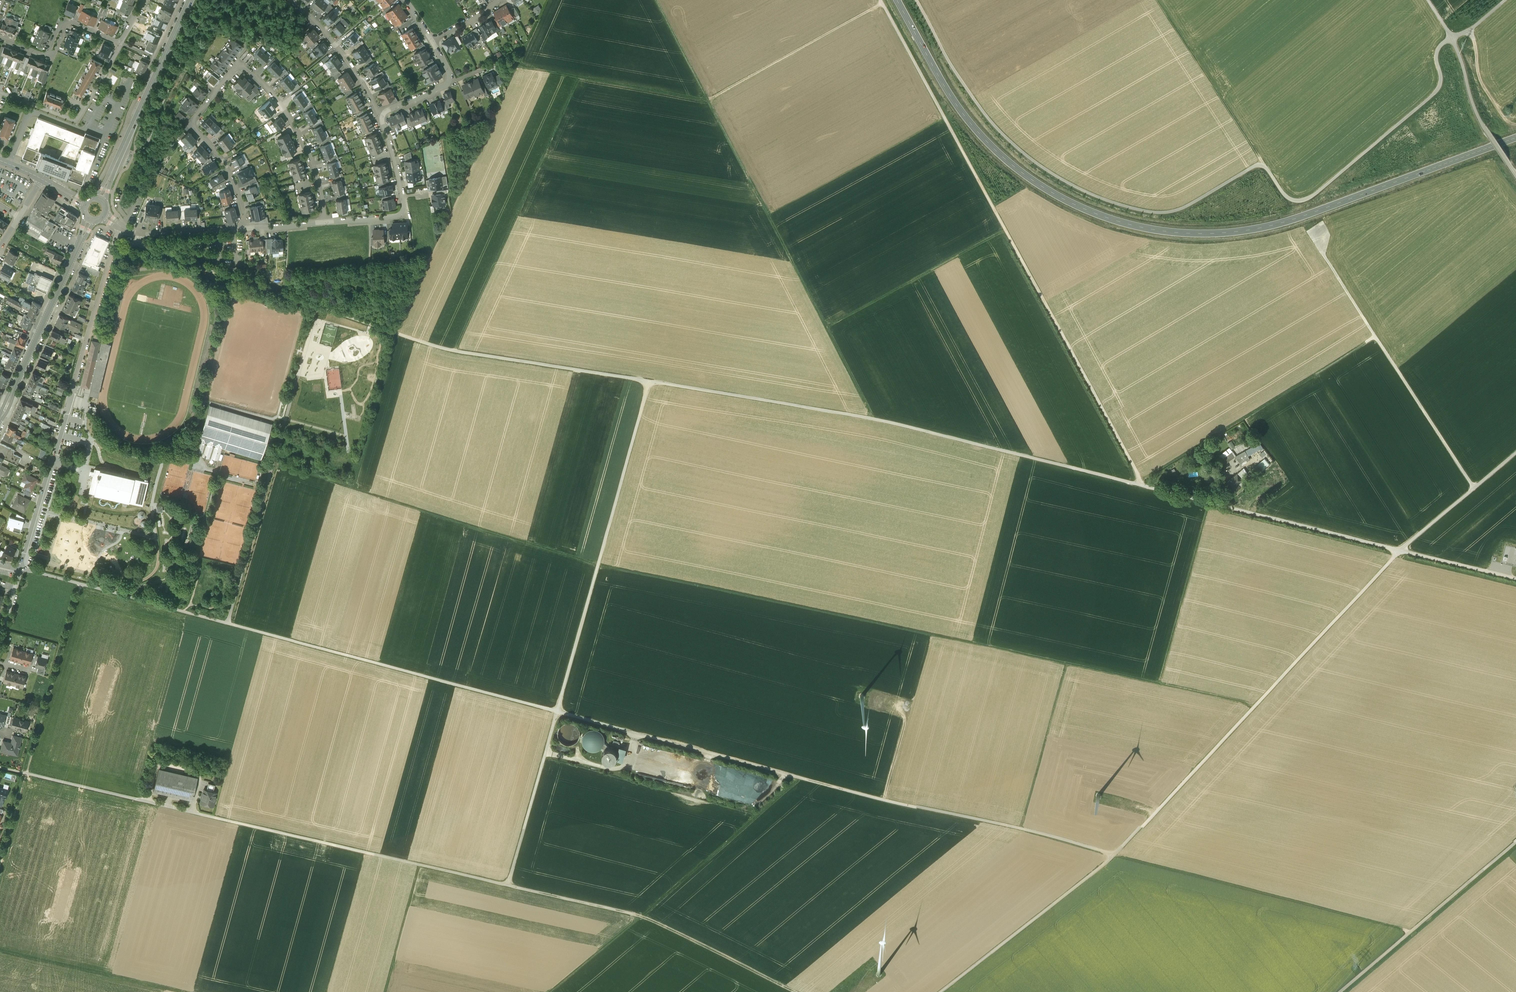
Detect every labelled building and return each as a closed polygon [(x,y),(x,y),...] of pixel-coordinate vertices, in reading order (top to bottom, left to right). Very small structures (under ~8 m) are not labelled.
[(164,4),(174,8),(177,0),(166,0),(164,4)] [(322,0),(316,0),(311,7),(315,10),(323,1),(322,0)] [(132,5),(123,1),(120,9),(119,9),(125,12),(129,13),(133,5),(132,5)] [(323,1),(315,10),(319,14),(323,9),(327,4),(323,1)] [(76,6),(68,3),(64,12),(72,16),(73,13),(76,6)] [(392,9),(386,13),(390,19),(391,18),(402,10),(398,4),(392,9)] [(532,8),(536,15),(542,10),(538,4),(532,8)] [(326,11),(325,11),(328,14),(332,10),(333,10),(334,9),(330,5),(326,11)] [(506,5),(500,9),(507,21),(510,20),(509,19),(513,17),(513,18),(509,10),(506,5)] [(384,11),(382,13),(383,15),(386,13),(392,9),(390,6),(384,11)] [(171,13),(160,8),(157,16),(168,21),(171,13)] [(84,13),(82,12),(79,19),(86,22),(89,14),(90,14),(91,11),(87,9),(86,9),(86,10),(85,12),(84,12),(84,13)] [(500,9),(494,12),(497,18),(501,25),(507,21),(500,9)] [(333,10),(332,10),(328,14),(323,19),(328,24),(337,15),(333,10)] [(402,10),(391,18),(394,22),(393,23),(395,25),(402,20),(407,17),(402,10)] [(90,14),(89,14),(86,22),(93,25),(96,18),(94,17),(94,16),(90,14)] [(142,14),(139,20),(144,23),(147,17),(142,14)] [(164,29),(168,21),(157,16),(156,15),(152,23),(155,25),(161,28),(164,29)] [(340,16),(334,22),(336,25),(339,22),(342,19),(340,16)] [(1,22),(0,26),(0,31),(3,32),(9,18),(6,17),(4,23),(1,22)] [(9,18),(3,32),(8,34),(11,26),(11,25),(13,19),(9,17),(9,18)] [(491,19),(485,23),(491,34),(496,31),(497,30),(493,24),(491,19)] [(109,23),(104,21),(104,22),(102,21),(98,28),(106,31),(109,23)] [(339,22),(336,25),(332,28),(338,35),(345,28),(339,22)] [(114,25),(109,23),(106,31),(113,34),(115,31),(116,31),(116,30),(115,29),(116,27),(114,26),(114,25)] [(491,34),(485,23),(479,26),(483,33),(486,38),(487,37),(491,34)] [(52,27),(45,24),(43,30),(49,32),(52,27)] [(11,26),(8,34),(13,36),(14,34),(16,28),(11,26)] [(413,28),(402,34),(411,49),(421,43),(413,28)] [(476,28),(471,31),(472,32),(475,37),(480,34),(476,28)] [(43,30),(41,29),(41,31),(38,30),(35,37),(38,38),(46,41),(49,32),(43,30)] [(312,29),(309,32),(308,31),(305,34),(306,35),(303,37),(302,39),(303,40),(301,41),(303,43),(304,42),(305,43),(305,42),(307,45),(314,40),(318,36),(318,35),(316,32),(314,30),(312,29)] [(352,29),(346,35),(347,37),(353,33),(354,32),(352,29)] [(159,39),(160,37),(147,31),(144,38),(149,40),(151,35),(159,39)] [(73,37),(68,35),(66,40),(74,43),(77,44),(81,34),(76,32),(73,37)] [(472,32),(463,37),(468,47),(472,45),(472,46),(475,44),(476,43),(478,42),(475,37),(472,32)] [(347,37),(343,41),(347,47),(357,38),(353,33),(347,37)] [(159,39),(151,35),(149,40),(157,44),(159,39)] [(454,36),(442,43),(447,52),(448,51),(453,48),(455,52),(461,49),(459,45),(454,37),(454,36)] [(46,41),(38,38),(35,37),(33,42),(39,44),(44,46),(46,41)] [(232,38),(211,65),(220,72),(242,46),(232,38)] [(74,43),(66,40),(64,45),(70,47),(69,52),(73,54),(77,44),(74,43)] [(157,44),(149,40),(148,42),(147,45),(155,48),(157,44)] [(319,44),(313,49),(314,50),(313,51),(316,55),(317,55),(318,56),(328,47),(323,41),(319,44)] [(359,41),(353,46),(356,50),(362,46),(359,41)] [(111,48),(103,44),(100,51),(107,55),(111,48)] [(152,54),(155,48),(147,45),(144,51),(152,54)] [(24,54),(4,46),(1,54),(4,56),(8,57),(13,59),(18,61),(20,62),(21,62),(24,54)] [(356,50),(352,53),(355,58),(366,51),(362,46),(356,50)] [(264,53),(259,48),(253,55),(258,60),(264,53)] [(427,52),(425,48),(414,54),(417,58),(414,60),(416,62),(418,61),(420,65),(431,59),(429,55),(430,54),(429,52),(427,52)] [(366,51),(355,58),(359,63),(363,60),(369,55),(366,51)] [(269,57),(264,53),(258,60),(263,64),(269,57)] [(327,55),(321,60),(323,64),(325,62),(329,59),(327,55)] [(329,59),(325,62),(329,67),(338,59),(335,55),(329,59)] [(369,55),(363,60),(366,64),(372,60),(369,55)] [(49,65),(29,57),(26,65),(29,66),(33,68),(31,74),(36,76),(38,70),(41,71),(38,77),(43,79),(45,74),(49,65)] [(273,57),(267,64),(269,66),(274,62),(276,60),(273,57)] [(92,62),(90,61),(88,65),(89,66),(87,68),(87,67),(84,71),(86,72),(85,75),(83,74),(82,74),(93,80),(96,73),(97,74),(98,71),(102,64),(92,58),(93,59),(92,62)] [(338,59),(329,67),(332,71),(336,68),(342,64),(338,59)] [(148,64),(140,60),(136,70),(144,74),(148,64)] [(20,62),(18,61),(15,68),(21,70),(22,68),(24,63),(21,62),(20,62)] [(269,66),(267,68),(271,73),(278,66),(274,62),(269,66)] [(374,63),(364,69),(364,70),(363,70),(365,73),(366,72),(368,75),(370,74),(377,70),(378,69),(374,63)] [(428,68),(423,70),(429,82),(442,76),(436,64),(428,68)] [(282,71),(278,66),(271,73),(276,77),(278,75),(282,71)] [(285,69),(278,75),(280,77),(281,77),(287,71),(285,69)] [(287,71),(281,77),(283,79),(287,76),(289,74),(287,71)] [(342,75),(338,78),(339,80),(339,81),(341,84),(351,78),(347,72),(342,75)] [(212,73),(211,73),(206,79),(214,85),(219,79),(217,78),(212,73)] [(492,73),(483,76),(484,78),(484,79),(485,82),(486,82),(488,88),(496,84),(497,84),(493,77),(492,73)] [(79,82),(78,84),(77,84),(75,88),(77,89),(75,91),(73,90),(73,91),(83,97),(87,90),(88,90),(89,87),(93,80),(82,74),(82,75),(84,76),(83,79),(81,78),(78,82),(79,82)] [(252,84),(244,77),(246,76),(244,74),(233,84),(244,96),(251,89),(249,87),(252,84)] [(500,74),(493,77),(497,84),(496,84),(497,85),(503,82),(500,74)] [(376,78),(370,81),(375,90),(382,86),(386,83),(381,75),(376,78)] [(287,76),(283,79),(280,82),(284,87),(291,81),(287,76)] [(351,78),(341,84),(343,87),(344,87),(345,89),(345,90),(349,87),(355,83),(351,78)] [(478,79),(470,82),(475,94),(476,96),(484,93),(484,92),(481,87),(478,79)] [(295,86),(291,81),(284,87),(288,92),(291,89),(295,86)] [(204,87),(197,82),(194,85),(197,87),(197,86),(202,90),(204,87)] [(475,94),(470,82),(465,84),(467,89),(464,90),(468,98),(471,97),(470,96),(475,94)] [(259,91),(256,89),(258,87),(253,83),(252,85),(252,84),(249,87),(251,89),(254,91),(247,98),(249,100),(259,91)] [(202,90),(197,86),(197,87),(192,92),(202,100),(207,94),(202,90)] [(385,91),(378,95),(383,104),(389,100),(394,97),(393,94),(394,93),(393,92),(392,91),(391,91),(390,89),(385,91)] [(450,91),(444,93),(446,99),(448,103),(455,100),(450,91)] [(49,95),(46,94),(47,92),(43,102),(50,105),(50,106),(52,107),(53,106),(60,109),(64,98),(63,100),(60,99),(61,97),(56,95),(56,96),(54,96),(54,95),(50,93),(49,95)] [(364,106),(356,92),(353,94),(348,97),(346,98),(353,112),(361,107),(364,106)] [(296,96),(292,98),(296,103),(304,98),(300,93),(296,96)] [(189,97),(181,106),(190,114),(198,105),(189,97)] [(1234,102),(1237,106),(1244,102),(1242,97),(1234,102)] [(307,103),(304,98),(296,103),(300,109),(302,107),(307,103)] [(437,102),(434,104),(434,103),(430,105),(434,114),(443,110),(444,110),(441,103),(440,101),(437,102)] [(266,117),(274,111),(276,110),(269,102),(259,109),(266,117)] [(422,108),(416,111),(420,122),(426,120),(427,119),(424,113),(422,108)] [(306,112),(303,114),(306,119),(314,114),(311,109),(306,112)] [(416,111),(409,114),(410,117),(414,125),(420,122),(416,111)] [(402,114),(401,112),(395,115),(396,115),(400,126),(407,123),(404,118),(404,117),(403,114),(402,114)] [(373,127),(367,113),(364,114),(359,116),(356,118),(363,132),(365,131),(371,128),(373,127)] [(180,114),(177,118),(181,122),(185,117),(180,114)] [(314,114),(306,119),(309,125),(312,123),(317,120),(314,114)] [(400,126),(396,115),(393,116),(389,117),(395,131),(401,128),(400,126)] [(5,116),(4,117),(6,117),(5,120),(3,120),(2,124),(3,125),(2,127),(1,126),(0,128),(0,131),(1,131),(0,134),(0,135),(9,138),(12,131),(13,128),(15,120),(5,116)] [(22,157),(36,163),(35,166),(82,184),(100,138),(85,132),(84,135),(38,117),(22,157)] [(213,121),(209,117),(202,124),(206,128),(213,121)] [(273,122),(268,125),(273,132),(285,123),(281,117),(273,122)] [(213,121),(206,128),(210,133),(218,126),(213,121)] [(315,128),(312,130),(315,136),(323,131),(321,126),(320,126),(315,128)] [(183,131),(177,138),(179,140),(181,138),(186,134),(183,131)] [(192,136),(188,131),(186,134),(181,138),(185,143),(192,136)] [(323,131),(315,136),(317,141),(321,140),(326,137),(323,131)] [(291,140),(288,133),(282,136),(277,139),(278,141),(279,141),(280,144),(280,145),(282,149),(283,149),(284,152),(284,153),(285,155),(290,153),(296,150),(293,143),(293,142),(293,140),(291,140)] [(376,133),(365,138),(371,154),(382,149),(376,133)] [(226,135),(218,141),(221,146),(230,140),(226,135)] [(192,136),(185,143),(189,147),(189,148),(193,144),(197,141),(192,136)] [(230,140),(221,146),(225,151),(233,145),(233,144),(235,142),(232,138),(230,140)] [(323,145),(320,147),(322,153),(331,149),(329,143),(323,145)] [(193,144),(189,148),(189,147),(186,150),(189,152),(191,150),(196,146),(193,144)] [(198,148),(193,152),(198,157),(205,150),(201,145),(198,148)] [(331,149),(322,153),(324,159),(328,157),(333,155),(331,149)] [(205,150),(198,157),(202,161),(206,157),(209,154),(205,150)] [(240,155),(231,160),(235,167),(241,163),(244,162),(240,155)] [(208,159),(204,163),(201,165),(202,168),(213,162),(210,158),(208,159)] [(300,159),(289,163),(294,179),(306,175),(300,159)] [(405,162),(406,171),(419,170),(418,163),(418,160),(412,160),(410,161),(405,162)] [(213,162),(202,168),(206,174),(218,167),(214,161),(213,162)] [(330,163),(326,164),(328,170),(337,167),(335,161),(330,163)] [(386,163),(375,165),(378,182),(389,179),(386,163)] [(238,172),(237,172),(242,182),(247,179),(253,177),(253,176),(251,174),(252,173),(250,169),(249,170),(248,167),(238,172)] [(337,167),(328,170),(330,176),(334,175),(339,173),(337,167)] [(92,169),(88,180),(93,182),(97,171),(92,169)] [(419,170),(406,171),(407,175),(407,179),(408,179),(408,181),(421,179),(419,170)] [(222,174),(210,181),(214,187),(224,182),(225,180),(222,174)] [(257,181),(254,176),(253,176),(253,177),(247,179),(250,184),(257,181)] [(441,177),(429,178),(429,179),(430,186),(431,189),(443,187),(442,185),(441,177)] [(335,181),(332,182),(333,188),(342,186),(341,180),(335,181)] [(224,182),(214,187),(215,190),(218,188),(224,187),(226,186),(224,182)] [(251,187),(248,188),(249,189),(245,190),(249,200),(254,198),(253,196),(258,194),(255,187),(255,185),(251,187)] [(386,186),(379,188),(380,195),(393,192),(392,189),(393,188),(392,185),(386,186)] [(342,186),(333,188),(335,194),(338,194),(344,192),(342,186)] [(219,191),(221,197),(230,194),(229,188),(225,189),(219,191)] [(48,194),(43,191),(34,205),(47,213),(52,202),(53,201),(54,199),(48,195),(48,194)] [(310,192),(299,195),(302,211),(314,209),(310,192)] [(437,194),(432,195),(432,199),(433,202),(434,206),(445,204),(445,199),(445,198),(444,198),(444,193),(437,194)] [(230,194),(221,197),(222,203),(228,202),(232,200),(230,194)] [(383,200),(382,200),(384,209),(393,208),(393,207),(395,206),(395,201),(394,202),(393,199),(392,199),(383,200)] [(61,206),(53,201),(52,202),(47,213),(55,218),(61,206)] [(152,205),(146,204),(144,219),(150,219),(152,205)] [(256,205),(255,205),(255,206),(253,207),(253,206),(251,207),(251,208),(251,209),(250,210),(251,213),(263,210),(262,204),(256,205)] [(159,205),(152,205),(150,219),(157,220),(157,213),(158,214),(159,213),(159,212),(159,211),(158,211),(159,205)] [(75,215),(61,206),(55,218),(54,218),(62,223),(61,224),(63,225),(63,226),(70,230),(71,228),(76,219),(77,219),(76,215),(75,215)] [(230,207),(224,209),(226,215),(235,212),(234,206),(230,207)] [(263,210),(251,213),(252,216),(252,217),(253,217),(253,219),(256,218),(257,217),(258,218),(265,217),(264,217),(263,210)] [(55,225),(33,211),(23,226),(38,236),(40,233),(47,238),(55,225)] [(235,212),(226,215),(227,221),(237,218),(235,212)] [(393,229),(390,229),(390,231),(391,239),(400,238),(399,223),(393,224),(393,229)] [(407,223),(399,223),(400,238),(408,238),(407,232),(407,223)] [(383,230),(379,231),(379,230),(373,230),(374,238),(375,245),(381,245),(381,244),(384,244),(384,240),(385,240),(385,238),(384,237),(383,230)] [(108,241),(96,235),(83,263),(88,265),(97,270),(99,265),(98,265),(108,241)] [(277,240),(274,237),(273,239),(272,241),(273,252),(279,252),(279,253),(283,252),(282,251),(283,251),(282,239),(277,240)] [(16,254),(10,250),(6,258),(14,262),(16,258),(14,257),(16,254)] [(55,254),(52,259),(60,263),(64,255),(56,251),(55,254)] [(4,264),(0,271),(2,272),(9,276),(10,276),(13,269),(4,264)] [(97,270),(88,265),(86,271),(97,276),(99,270),(97,270)] [(34,273),(30,271),(26,280),(30,282),(28,287),(35,290),(37,287),(42,275),(41,274),(35,271),(34,273)] [(2,272),(0,275),(0,278),(8,283),(12,277),(10,276),(9,276),(2,272)] [(87,276),(79,272),(76,279),(84,283),(91,287),(92,284),(85,280),(86,277),(87,276)] [(52,278),(41,273),(41,274),(42,275),(37,287),(47,291),(52,278)] [(84,283),(76,279),(72,288),(76,290),(82,292),(83,288),(83,287),(84,283)] [(76,296),(75,297),(74,296),(74,295),(69,293),(66,300),(67,301),(66,302),(65,302),(62,308),(73,313),(76,307),(77,308),(78,306),(77,305),(79,302),(80,302),(82,299),(76,296)] [(19,299),(9,294),(6,299),(20,307),(21,305),(28,308),(28,307),(29,308),(30,306),(19,299)] [(31,302),(24,299),(25,297),(21,295),(19,299),(30,306),(31,304),(30,303),(31,302)] [(41,304),(33,300),(31,304),(30,306),(38,310),(41,304)] [(38,310),(30,306),(29,308),(28,311),(27,310),(24,315),(34,319),(38,310)] [(72,319),(60,313),(56,323),(64,327),(67,322),(70,323),(72,319)] [(34,319),(24,315),(21,323),(30,327),(34,319)] [(82,324),(72,319),(70,323),(69,324),(71,325),(76,327),(79,329),(82,324)] [(71,325),(68,332),(73,334),(76,327),(71,325)] [(66,337),(62,335),(63,333),(61,332),(62,331),(58,329),(57,331),(53,329),(50,335),(64,342),(65,339),(67,341),(69,336),(66,335),(66,337)] [(19,337),(18,336),(17,339),(6,334),(5,337),(23,345),(26,340),(25,339),(19,337)] [(23,345),(10,340),(8,345),(13,347),(12,350),(20,353),(23,345)] [(91,388),(90,393),(97,395),(110,343),(102,341),(99,353),(91,388)] [(97,352),(99,343),(92,341),(90,351),(97,352)] [(53,349),(45,346),(42,352),(51,356),(52,353),(51,353),(53,349)] [(20,353),(12,350),(10,354),(10,355),(17,359),(20,353)] [(90,351),(81,386),(88,388),(97,352),(90,351)] [(97,352),(88,388),(91,388),(99,353),(97,352)] [(17,359),(10,355),(9,356),(8,360),(15,364),(17,359)] [(46,362),(39,358),(36,365),(45,369),(46,366),(45,365),(46,362)] [(15,364),(8,360),(5,365),(13,369),(15,364)] [(40,375),(33,371),(30,377),(38,380),(40,375)] [(10,375),(2,372),(0,377),(7,380),(10,375)] [(38,380),(30,377),(28,382),(35,385),(36,383),(38,380)] [(35,385),(28,382),(26,387),(33,390),(35,386),(35,385)] [(57,386),(55,392),(61,394),(63,388),(57,386)] [(33,390),(26,387),(23,392),(31,395),(34,396),(37,391),(33,390)] [(37,405),(21,397),(18,403),(26,406),(30,409),(34,411),(36,408),(37,405)] [(26,406),(18,403),(16,408),(23,412),(24,410),(29,411),(30,411),(29,411),(30,409),(26,406)] [(272,423),(209,404),(197,445),(196,444),(196,445),(195,449),(204,452),(203,454),(204,455),(207,456),(209,456),(210,453),(218,456),(220,450),(221,447),(226,448),(261,459),(272,423)] [(23,412),(16,408),(14,413),(21,417),(23,412)] [(21,417),(14,413),(11,418),(19,422),(21,417)] [(16,429),(8,425),(6,430),(14,434),(15,432),(16,429)] [(21,435),(15,432),(14,434),(20,438),(22,439),(27,431),(23,429),(21,435)] [(14,434),(6,430),(3,436),(7,438),(6,439),(10,441),(12,437),(14,434)] [(0,442),(0,456),(2,457),(17,465),(21,456),(13,452),(15,449),(0,442)] [(1259,443),(1245,451),(1248,455),(1260,448),(1260,449),(1263,447),(1259,443)] [(1245,451),(1235,456),(1242,465),(1250,459),(1248,455),(1245,451)] [(1231,452),(1222,458),(1226,463),(1234,457),(1231,452)] [(1222,464),(1222,462),(1222,460),(1220,458),(1218,458),(1216,458),(1215,460),(1214,462),(1215,464),(1216,465),(1218,466),(1220,465),(1222,464)] [(1264,460),(1258,465),(1248,474),(1251,477),(1259,470),(1260,470),(1267,464),(1264,460)] [(133,475),(95,466),(94,469),(91,468),(91,471),(93,472),(89,490),(123,498),(123,501),(126,502),(127,498),(128,499),(143,502),(148,479),(133,475)] [(1244,467),(1238,473),(1228,482),(1233,488),(1238,484),(1245,478),(1244,477),(1248,474),(1244,467)] [(37,478),(25,472),(22,479),(27,482),(25,487),(31,490),(37,478)] [(31,490),(25,487),(23,492),(25,493),(29,495),(31,490)] [(18,493),(12,504),(16,505),(15,507),(24,511),(26,506),(25,505),(26,502),(26,503),(29,498),(23,496),(18,493)] [(23,516),(16,512),(15,517),(22,520),(21,522),(23,522),(24,517),(23,516)] [(15,517),(9,516),(7,522),(14,524),(13,530),(20,532),(23,522),(21,522),(22,520),(15,517)] [(4,551),(2,554),(2,555),(10,559),(12,554),(15,549),(14,548),(8,545),(4,551)] [(23,650),(13,647),(10,658),(20,661),(23,650)] [(33,653),(23,650),(20,661),(29,664),(33,653)] [(47,658),(38,656),(35,666),(38,667),(44,668),(47,658)] [(16,673),(6,670),(3,682),(13,685),(16,673)] [(26,676),(16,673),(13,685),(23,687),(26,676)] [(28,721),(14,717),(11,727),(26,731),(28,721)] [(579,739),(580,733),(578,728),(574,724),(569,722),(563,724),(559,728),(558,733),(559,739),(563,743),(569,744),(575,743),(579,739)] [(603,745),(605,740),(603,734),(599,730),(593,728),(588,730),(583,734),(582,740),(584,745),(588,750),(593,751),(599,749),(603,745)] [(20,741),(12,739),(12,743),(3,741),(1,751),(3,752),(6,750),(10,751),(12,754),(17,755),(18,748),(19,747),(20,746),(19,745),(20,741)] [(625,748),(620,746),(617,759),(622,760),(625,748)] [(616,759),(617,755),(616,751),(613,749),(609,748),(606,749),(605,749),(603,752),(602,755),(603,759),(606,762),(609,763),(613,762),(616,759)] [(197,780),(158,771),(153,791),(193,800),(197,780)] [(215,784),(209,783),(207,790),(213,792),(215,784)] [(1,806),(3,799),(5,797),(6,797),(8,790),(0,787),(0,805),(1,806)] [(768,795),(775,789),(773,787),(766,793),(768,795)] [(207,790),(204,789),(203,795),(202,795),(201,798),(202,798),(200,802),(202,803),(203,804),(204,804),(205,804),(205,803),(213,806),(214,802),(215,802),(216,798),(215,798),(216,792),(213,792),(207,790)]
